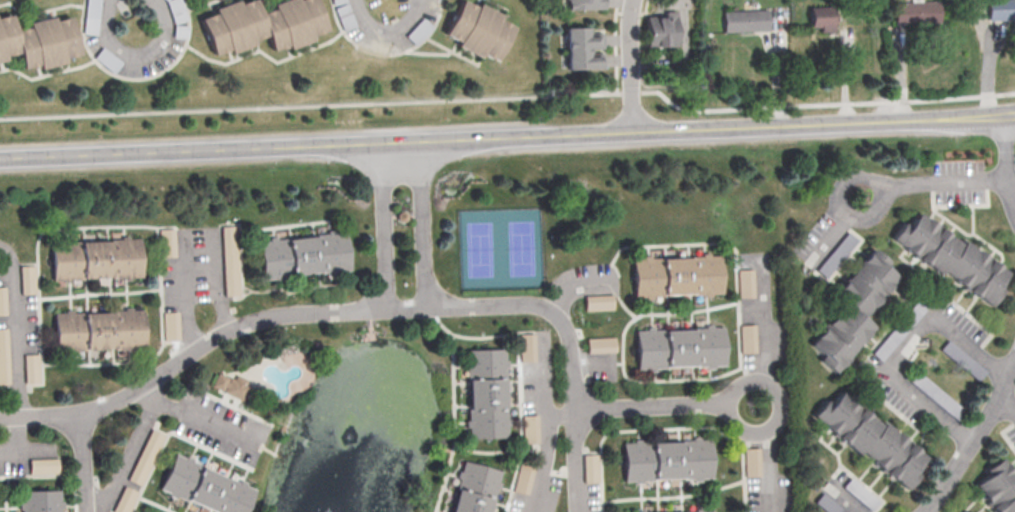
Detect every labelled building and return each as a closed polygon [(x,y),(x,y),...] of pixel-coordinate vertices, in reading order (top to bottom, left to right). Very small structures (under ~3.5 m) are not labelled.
[(210,55),(227,50),(228,54),(253,46),(251,42),(264,37),(270,53),(286,47),(287,51),(312,42),(310,38),(325,33),(313,0),(302,0),(297,2),(296,0),(287,0),(271,6),(273,11),(259,16),(253,0),(238,5),(237,1),(212,10),(214,14),(198,20),(210,55)] [(601,0),(566,0),(566,9),(602,8),(601,0)] [(986,1),(1004,0),(1014,0),(1014,20),(987,22),(986,1)] [(461,2),(443,36),(457,43),(455,48),(478,60),(480,56),(494,63),(512,29),(498,21),(500,17),(478,5),(475,9),(461,2)] [(892,4),(937,2),(938,23),(893,25),(892,4)] [(810,16),(825,15),(825,7),(809,7),(810,16)] [(721,12),(766,10),(766,20),(767,31),(722,33),(721,12)] [(668,30),(676,30),(675,11),(667,11),(668,30)] [(5,61),(4,57),(18,54),(22,70),(38,66),(39,70),(64,63),(63,59),(79,55),(69,17),(53,22),(52,17),(28,23),(29,29),(15,33),(10,16),(0,19),(0,62),(5,61)] [(677,45),(676,31),(667,31),(667,16),(646,16),(647,46),(677,45)] [(833,31),(832,16),(810,16),(810,26),(820,26),(820,31),(833,31)] [(84,33),(97,33),(97,20),(84,20),(84,33)] [(565,27),(566,69),(602,67),(602,50),(601,50),(600,32),(590,32),(590,26),(565,27)] [(886,242),(896,226),(901,229),(912,212),(1003,274),(994,286),(999,290),(985,310),(886,242)] [(222,226),(225,296),(240,295),(237,225),(222,226)] [(344,234),(349,271),(261,281),(256,244),(344,234)] [(138,240),(141,278),(52,284),(50,245),(138,240)] [(834,371),(806,347),(840,306),(829,296),(868,250),(879,259),(876,262),(895,278),(863,315),(874,325),(834,371)] [(718,256),(720,295),(632,299),(630,260),(718,256)] [(23,293),(36,293),(35,265),(22,265),(23,293)] [(751,269),(737,269),(738,282),(751,282),(751,269)] [(613,309),(613,294),(585,295),(585,310),(613,309)] [(140,312),(142,350),(55,354),(54,315),(140,312)] [(739,352),(754,352),(754,324),(739,324),(739,352)] [(9,328),(0,328),(0,384),(10,384),(9,328)] [(720,328),(723,366),(636,371),(634,333),(720,328)] [(586,338),(586,352),(615,351),(614,336),(586,338)] [(501,350),(464,351),(467,440),(505,439),(501,350)] [(40,353),(25,354),(26,383),(40,383),(40,353)] [(210,387),(216,374),(232,382),(234,377),(245,382),(243,385),(247,387),(241,401),(210,387)] [(837,392),(921,460),(912,472),(915,475),(903,491),(810,416),(822,401),(827,405),(837,392)] [(129,480),(142,485),(163,434),(150,428),(129,480)] [(708,441),(710,479),(624,484),(621,446),(708,441)] [(744,476),(759,475),(758,447),(744,448),(744,476)] [(583,482),(598,482),(598,453),(583,454),(583,482)] [(252,492),(243,511),(205,511),(156,490),(171,455),(252,492)] [(30,474),(59,473),(58,458),(29,459),(30,474)] [(1000,462),(970,485),(990,511),(1014,511),(1014,482),(1000,462)] [(498,473),(488,511),(448,511),(461,464),(498,473)] [(123,486),(113,511),(129,511),(136,490),(123,486)] [(57,491),(58,511),(20,511),(19,492),(57,491)]
